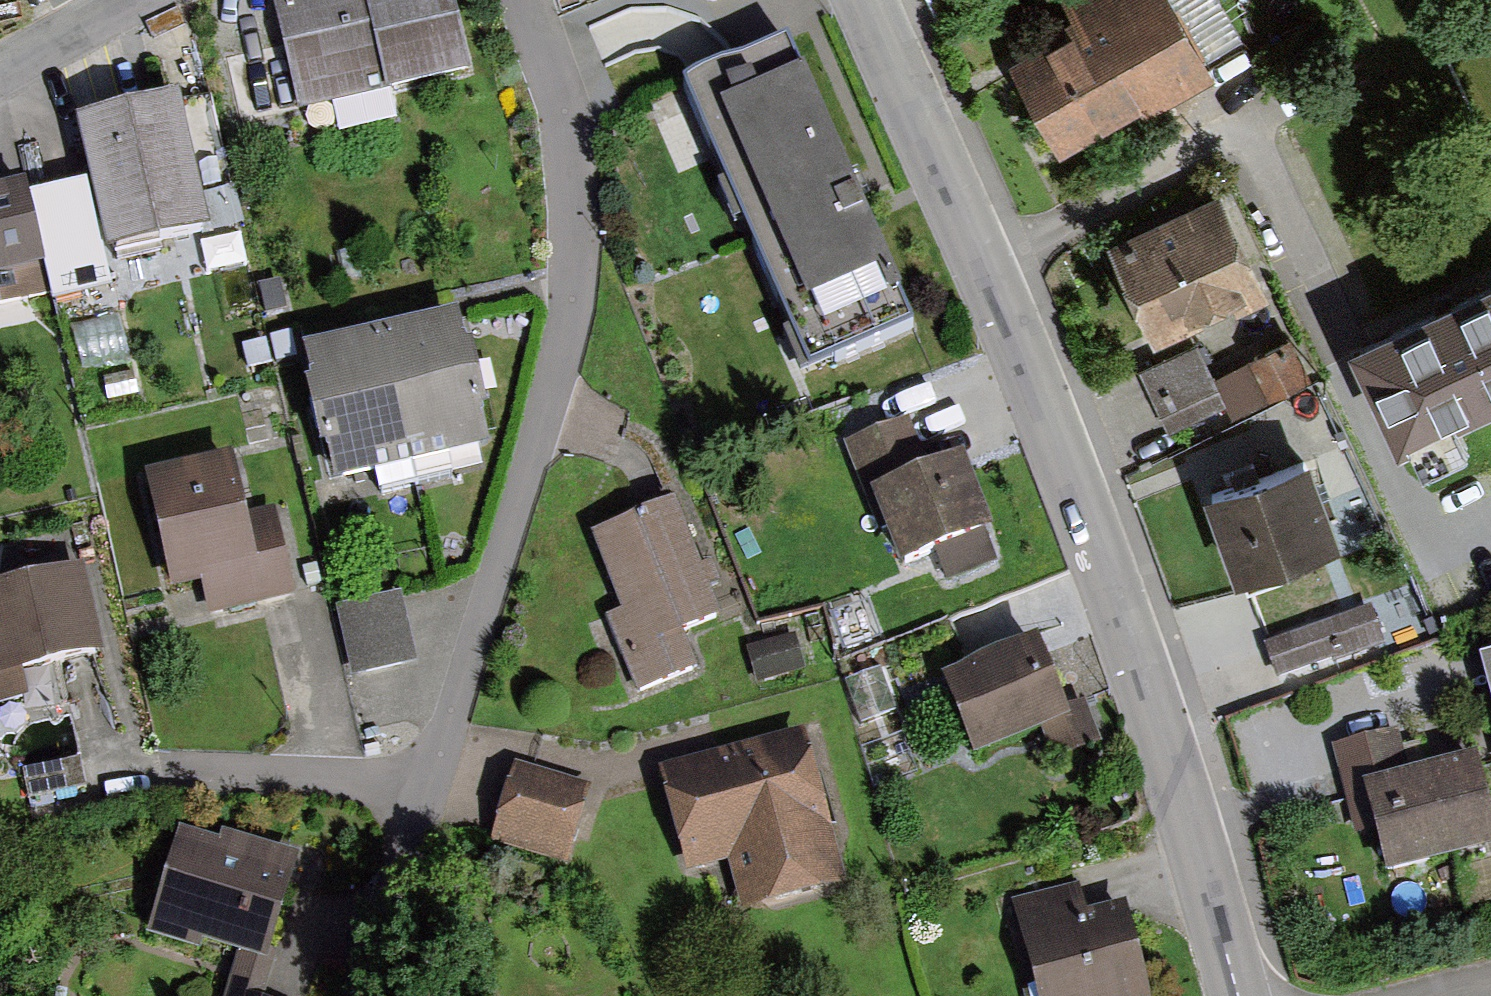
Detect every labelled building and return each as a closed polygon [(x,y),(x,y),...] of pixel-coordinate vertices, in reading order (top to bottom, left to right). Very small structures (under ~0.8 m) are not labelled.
[(298,113),(385,91),(366,0),(278,0),(273,1),(298,113)] [(455,0),(366,0),(385,91),(472,69),(455,0)] [(1061,150),(1106,124),(1104,119),(1138,101),(1145,114),(1218,73),(1174,0),(1063,0),(1075,21),(1009,58),(1061,150)] [(682,75),(806,362),(902,320),(778,33),(682,75)] [(76,118),(109,251),(211,227),(180,91),(76,118)] [(86,180),(28,194),(50,293),(53,301),(111,287),(86,180)] [(50,293),(28,194),(25,181),(0,186),(0,307),(50,293)] [(1107,239),(1154,340),(1272,292),(1221,186),(1107,239)] [(1395,440),(1490,395),(1490,268),(1348,335),(1395,440)] [(460,308),(303,345),(312,379),(305,381),(322,445),(325,445),(333,481),(492,444),(484,408),(489,406),(474,343),(467,344),(460,308)] [(1291,332),(1213,373),(1226,402),(1232,414),(1313,373),(1291,332)] [(1213,373),(1198,339),(1140,368),(1170,429),(1226,402),(1213,373)] [(887,521),(903,564),(937,551),(946,575),(993,557),(985,534),(994,531),(965,456),(927,470),(907,418),(846,441),(878,525),(887,521)] [(1202,488),(1238,577),(1341,539),(1311,452),(1202,488)] [(145,473),(170,590),(202,583),(210,617),(297,597),(274,506),(247,514),(233,453),(145,473)] [(697,668),(683,630),(722,615),(677,499),(591,532),(622,610),(605,618),(636,693),(697,668)] [(104,652),(83,565),(0,584),(0,677),(104,652)] [(402,592),(336,607),(352,676),(417,663),(402,592)] [(1372,606),(1264,644),(1277,680),(1386,645),(1372,606)] [(793,636),(747,648),(757,684),(804,669),(793,636)] [(941,683),(969,762),(1039,738),(1050,768),(1094,753),(1080,714),(1060,721),(1035,650),(941,683)] [(1481,658),(1490,694),(1490,655),(1481,658)] [(899,708),(882,668),(844,682),(861,726),(899,708)] [(1388,874),(1490,848),(1490,810),(1477,752),(1410,770),(1398,728),(1332,746),(1356,833),(1375,829),(1388,874)] [(805,729),(659,766),(685,871),(729,863),(742,912),(848,884),(805,729)] [(79,759),(23,770),(28,798),(85,786),(79,759)] [(517,763),(491,841),(567,867),(592,786),(517,763)] [(180,827),(148,936),(200,951),(202,943),(240,953),(266,960),(298,854),(223,830),(220,839),(180,827)] [(1029,995),(1146,995),(1124,912),(1080,923),(1072,890),(1006,907),(1029,995)] [(225,995),(266,995),(275,963),(266,960),(240,953),(225,995)]
